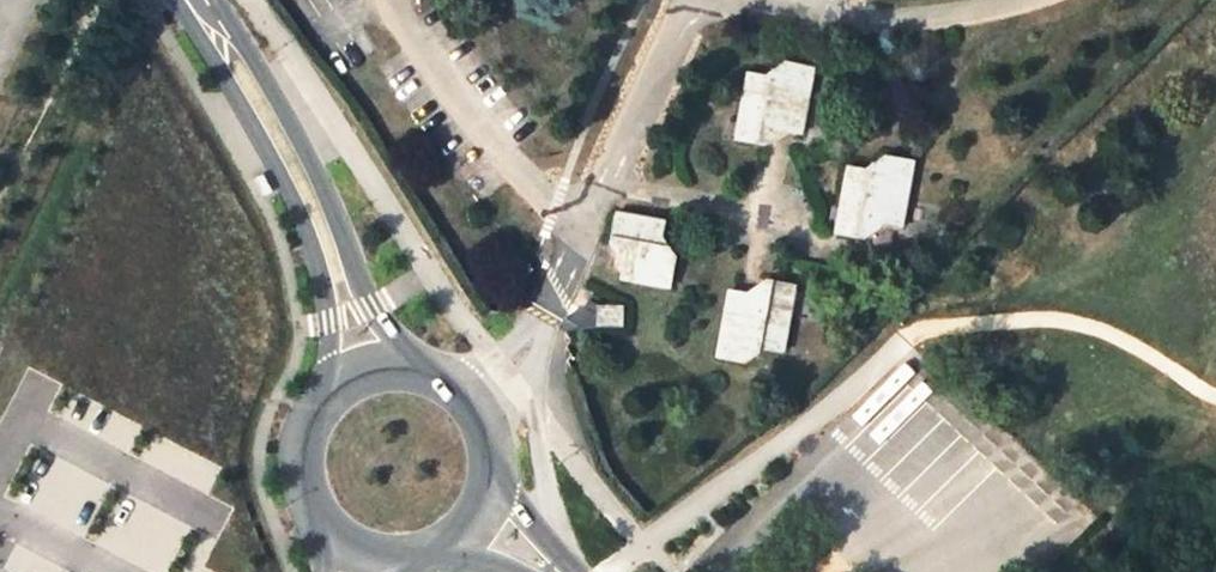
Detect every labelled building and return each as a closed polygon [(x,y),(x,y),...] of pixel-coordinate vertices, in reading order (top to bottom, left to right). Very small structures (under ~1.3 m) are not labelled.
[(763,77),(750,73),(739,144),(763,148),(778,134),(800,136),(812,68),(784,63),(763,77)] [(862,169),(850,166),(838,238),(865,244),(879,229),(897,231),(911,161),(883,157),(862,169)] [(664,226),(613,216),(607,245),(621,263),(618,278),(671,288),(675,266),(667,249),(658,248),(664,226)] [(741,294),(731,291),(720,361),(744,364),(763,350),(779,352),(792,285),(766,279),(741,294)] [(563,320),(556,332),(596,329),(599,307),(590,301),(585,309),(578,305),(570,319),(563,320)] [(619,310),(599,307),(596,329),(617,330),(619,310)]
